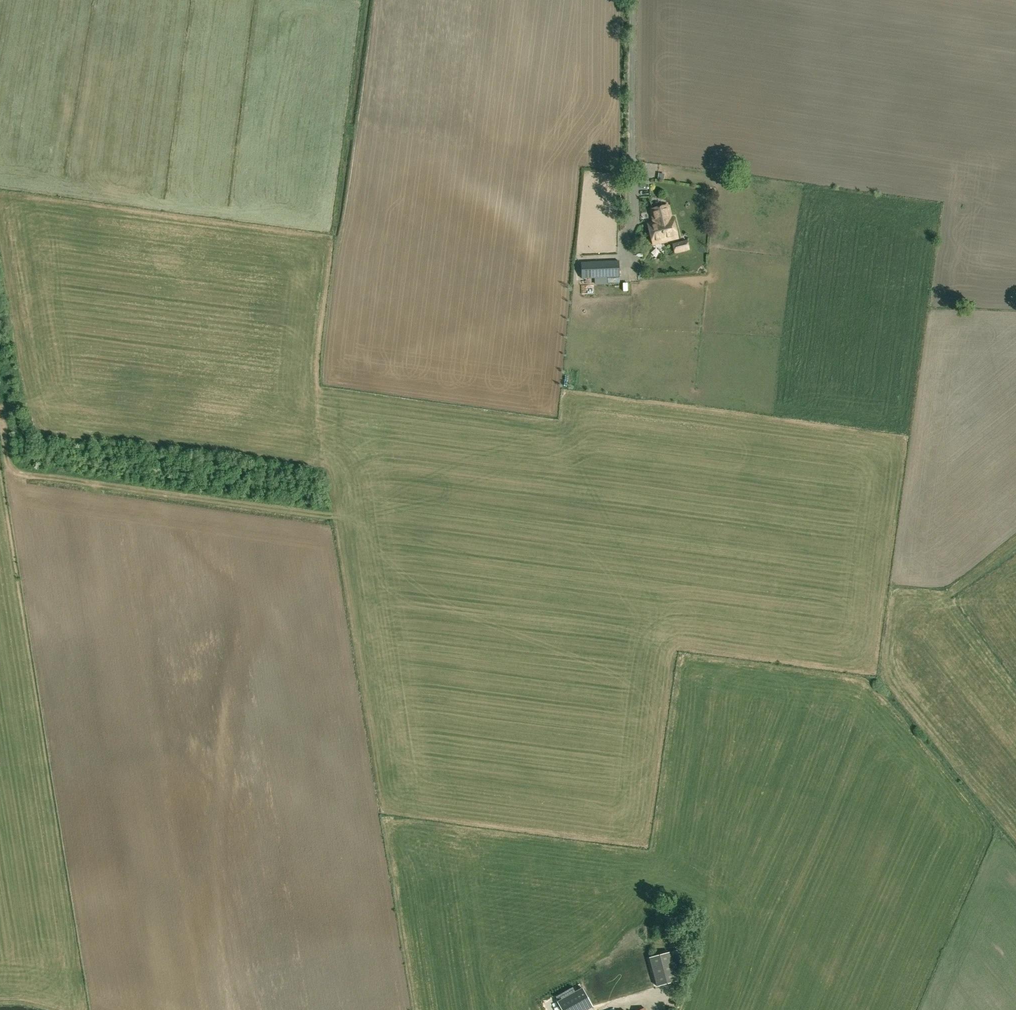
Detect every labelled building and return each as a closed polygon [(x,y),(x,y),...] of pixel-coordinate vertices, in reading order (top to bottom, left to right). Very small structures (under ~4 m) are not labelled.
[(679,239),(673,218),(671,218),(668,206),(650,210),(653,220),(655,220),(656,222),(648,224),(653,246),(679,239)] [(689,249),(687,241),(673,245),(675,253),(689,249)] [(618,277),(617,260),(594,262),(595,279),(618,277)] [(583,281),(593,281),(593,270),(583,269),(583,281)] [(677,981),(669,952),(649,957),(657,987),(677,981)] [(558,1002),(562,1009),(586,1009),(593,1006),(582,988),(558,1002)]
